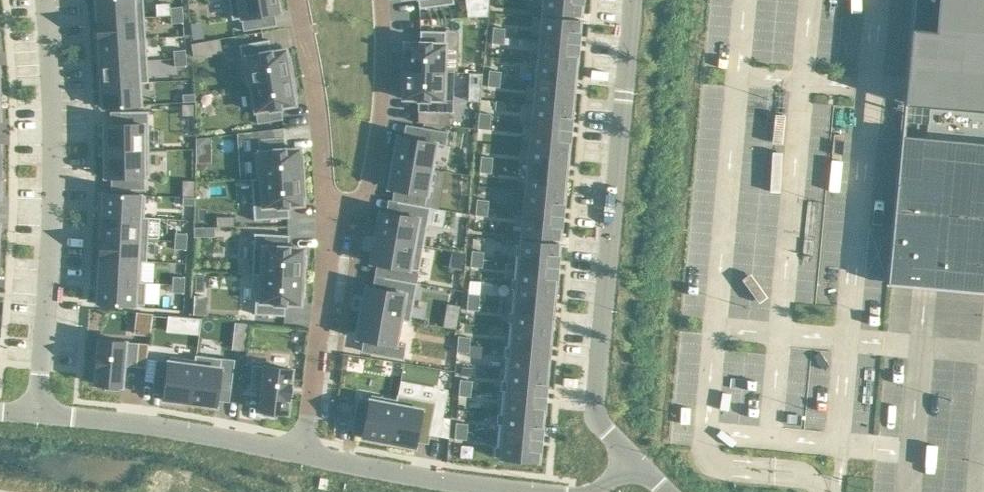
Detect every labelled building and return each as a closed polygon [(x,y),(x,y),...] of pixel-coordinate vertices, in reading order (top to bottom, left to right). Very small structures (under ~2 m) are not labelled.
[(93,10),(97,9),(97,19),(145,16),(144,0),(93,0),(93,10)] [(232,19),(242,17),(244,30),(267,26),(265,14),(274,12),(279,11),(278,11),(280,11),(278,1),(280,0),(229,0),(232,19)] [(482,16),(488,15),(490,0),(481,0),(482,16)] [(543,10),(580,14),(582,0),(544,0),(543,10)] [(907,78),(905,100),(905,103),(908,103),(930,105),(929,114),(929,116),(928,123),(926,137),(908,135),(905,135),(902,135),(901,139),(893,230),(893,232),(889,278),(889,281),(893,281),(913,283),(915,283),(925,284),(937,286),(983,290),(983,0),(915,0),(907,78)] [(182,5),(170,6),(171,14),(183,14),(182,5)] [(183,14),(171,14),(171,23),(184,22),(183,14)] [(145,16),(97,19),(99,41),(146,38),(145,16)] [(542,16),(540,39),(578,42),(580,20),(542,16)] [(493,26),(492,34),(504,36),(505,28),(493,26)] [(402,49),(401,70),(444,71),(444,70),(446,31),(420,30),(420,40),(419,40),(419,42),(405,42),(405,49),(402,49)] [(492,34),(492,42),(504,44),(504,36),(492,34)] [(146,38),(99,41),(100,62),(147,59),(146,38)] [(269,39),(239,44),(246,85),(251,84),(251,83),(294,75),(290,55),(287,55),(286,48),(272,51),(271,49),(269,39)] [(540,39),(538,60),(576,64),(578,42),(540,39)] [(186,49),(173,50),(174,58),(186,57),(186,49)] [(186,57),(174,58),(175,66),(187,65),(186,57)] [(147,59),(100,62),(101,84),(139,81),(139,82),(149,82),(147,59)] [(538,60),(536,82),(574,85),(576,64),(538,60)] [(489,69),(488,77),(500,79),(501,71),(489,69)] [(401,70),(400,91),(403,91),(403,98),(418,98),(418,100),(418,110),(437,111),(437,123),(449,124),(449,111),(453,112),(454,70),(444,70),(444,71),(401,70)] [(294,75),(251,83),(251,84),(258,122),(282,118),(281,108),(281,106),(295,104),(294,97),(297,96),(294,75)] [(488,77),(487,86),(500,87),(500,79),(488,77)] [(102,93),(98,94),(99,105),(103,104),(103,106),(141,104),(139,82),(139,81),(101,84),(102,93)] [(536,82),(534,103),(572,107),(574,85),(536,82)] [(195,93),(182,93),(183,101),(195,101),(195,93)] [(534,103),(532,125),(570,128),(572,107),(534,103)] [(105,134),(103,134),(104,150),(149,149),(148,110),(120,111),(120,123),(106,123),(105,123),(105,134)] [(479,112),(478,120),(490,121),(491,113),(479,112)] [(478,120),(477,128),(490,129),(490,121),(478,120)] [(394,145),(392,161),(431,168),(436,142),(445,144),(448,131),(415,125),(413,138),(399,135),(397,135),(396,145),(394,145)] [(532,125),(530,146),(568,150),(570,128),(532,125)] [(259,150),(255,150),(256,177),(256,179),(304,175),(303,155),(300,155),(300,148),(285,149),(285,147),(284,147),(284,136),(259,138),(259,150)] [(530,146),(528,168),(566,171),(568,150),(530,146)] [(149,149),(104,150),(104,166),(105,166),(105,176),(107,176),(121,176),(121,188),(144,188),(144,176),(149,175),(149,149)] [(481,155),(480,164),(492,165),(493,157),(481,155)] [(390,180),(388,187),(390,187),(394,188),(403,190),(401,201),(425,205),(427,194),(431,168),(392,161),(389,176),(388,179),(390,180)] [(480,164),(479,172),(491,173),(492,165),(480,164)] [(528,168),(526,189),(563,193),(566,171),(528,168)] [(256,177),(252,178),(254,219),(289,217),(288,206),(289,206),(289,205),(303,204),(303,197),(306,196),(304,175),(256,179),(256,177)] [(526,189),(524,211),(561,214),(563,193),(526,189)] [(100,194),(99,205),(103,205),(102,215),(145,217),(145,216),(146,194),(104,192),(103,194),(100,194)] [(183,196),(183,204),(195,205),(195,197),(183,196)] [(477,198),(476,206),(488,208),(489,200),(477,198)] [(377,220),(374,236),(423,244),(430,206),(425,205),(401,201),(398,201),(395,213),(386,211),(382,210),(380,210),(378,220),(377,220)] [(476,206),(475,214),(487,216),(488,208),(476,206)] [(524,211),(522,234),(559,237),(561,214),(524,211)] [(102,215),(101,236),(148,239),(149,216),(145,216),(145,217),(102,215)] [(175,232),(175,240),(187,241),(187,233),(175,232)] [(254,232),(252,274),(257,274),(305,277),(306,255),(303,255),(303,248),(289,247),(289,245),(289,234),(254,232)] [(101,236),(100,258),(142,260),(142,261),(147,261),(148,239),(101,236)] [(373,252),(371,262),(373,262),(372,262),(377,263),(386,264),(384,276),(417,282),(423,244),(374,236),(371,251),(373,252)] [(175,240),(174,248),(186,249),(187,241),(175,240)] [(521,240),(519,262),(557,266),(559,243),(521,240)] [(472,250),(471,258),(483,259),(484,251),(472,250)] [(100,258),(99,279),(141,282),(141,281),(142,261),(142,260),(100,258)] [(471,258),(470,266),(482,267),(483,259),(471,258)] [(519,262),(517,284),(555,287),(557,266),(519,262)] [(257,274),(255,313),(285,315),(285,304),(286,304),(286,303),(300,303),(301,299),(304,299),(305,277),(257,274)] [(173,275),(172,283),(185,284),(185,276),(173,275)] [(364,295),(361,311),(400,318),(400,319),(410,321),(417,282),(384,276),(382,288),(373,286),(368,286),(367,286),(365,296),(364,295)] [(95,289),(94,300),(98,300),(98,302),(145,304),(146,281),(141,281),(141,282),(99,279),(98,289),(95,289)] [(172,283),(172,291),(184,292),(185,284),(172,283)] [(517,284),(515,305),(553,309),(555,287),(517,284)] [(468,293),(467,301),(479,302),(480,294),(468,293)] [(467,301),(466,309),(478,310),(479,302),(467,301)] [(515,305),(513,327),(551,330),(553,309),(515,305)] [(359,327),(357,337),(359,337),(359,338),(363,338),(373,340),(371,352),(403,358),(405,345),(396,344),(400,319),(400,318),(361,311),(358,327),(359,327)] [(513,327),(511,348),(549,352),(551,330),(513,327)] [(458,335),(457,343),(469,344),(470,336),(458,335)] [(99,339),(95,383),(106,384),(106,389),(120,390),(121,385),(123,385),(124,365),(136,366),(139,343),(99,339)] [(457,343),(457,351),(469,352),(469,344),(457,343)] [(511,348),(509,370),(547,373),(549,352),(511,348)] [(196,359),(190,403),(206,405),(206,404),(216,405),(216,404),(218,390),(230,392),(235,359),(195,354),(195,359),(196,359)] [(156,359),(153,382),(166,383),(164,397),(164,399),(174,400),(174,401),(190,403),(196,359),(195,359),(169,355),(169,360),(156,359)] [(254,364),(251,387),(264,389),(262,409),(263,409),(263,414),(278,416),(278,411),(288,412),(294,369),(254,364)] [(509,370),(507,391),(545,395),(547,373),(509,370)] [(460,379),(459,387),(471,388),(472,380),(460,379)] [(459,387),(458,395),(470,396),(471,388),(459,387)] [(507,391),(505,413),(543,416),(545,395),(507,391)] [(397,398),(388,443),(404,446),(404,445),(415,446),(415,445),(418,431),(430,434),(436,401),(397,393),(396,398),(397,398)] [(358,396),(354,419),(366,421),(363,435),(363,437),(373,439),(373,440),(388,443),(397,398),(396,398),(371,394),(370,398),(358,396)] [(505,413),(503,435),(541,438),(543,416),(505,413)] [(456,422),(455,430),(467,431),(468,423),(456,422)] [(455,430),(454,438),(466,439),(467,431),(455,430)] [(503,435),(501,457),(538,460),(541,438),(503,435)]
